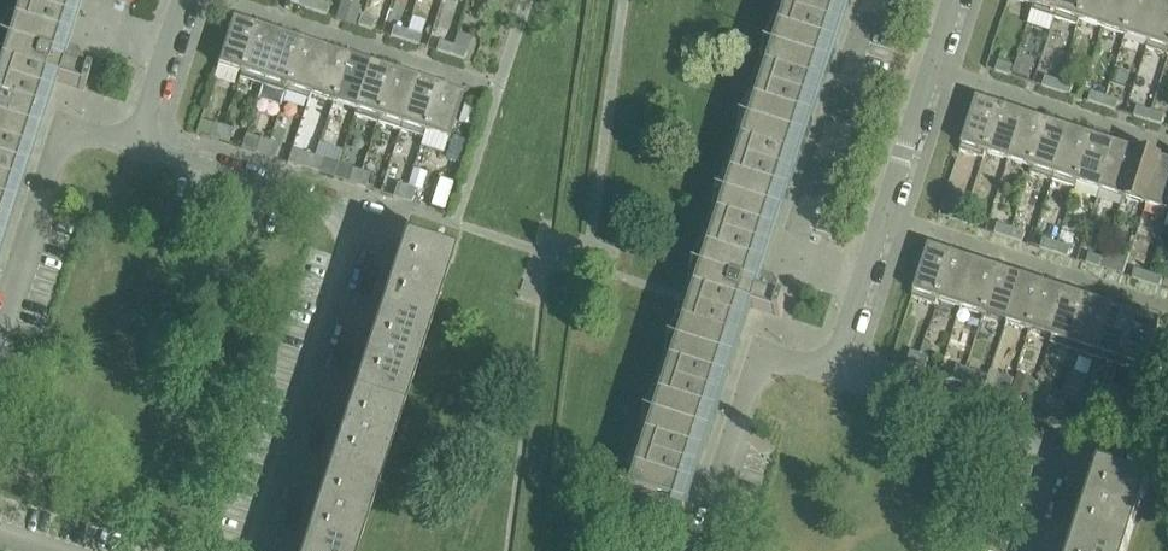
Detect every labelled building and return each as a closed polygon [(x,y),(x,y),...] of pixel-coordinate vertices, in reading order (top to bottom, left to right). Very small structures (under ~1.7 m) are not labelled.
[(70,0),(20,0),(0,60),(0,215),(44,79),(83,91),(88,76),(74,71),(77,61),(74,60),(70,53),(71,50),(61,47),(63,40),(58,38),(70,0)] [(316,2),(308,0),(301,0),(299,7),(313,12),(316,2)] [(841,0),(790,0),(630,493),(675,508),(741,307),(779,319),(784,304),(770,299),(773,289),(770,288),(767,282),(768,278),(758,275),(760,269),(754,267),(841,0)] [(1059,0),(1034,0),(1032,6),(1055,14),(1059,0)] [(1085,0),(1059,0),(1055,14),(1078,21),(1085,0)] [(1110,0),(1085,0),(1078,21),(1101,29),(1110,0)] [(1136,0),(1110,0),(1101,29),(1124,36),(1136,0)] [(1161,0),(1136,0),(1124,36),(1147,44),(1161,0)] [(1147,44),(1167,51),(1167,0),(1161,0),(1147,44)] [(326,16),(329,7),(316,2),(313,12),(326,16)] [(372,31),(375,22),(361,17),(358,27),(372,31)] [(240,74),(255,27),(232,20),(217,66),(240,74)] [(263,81),(279,35),(255,27),(240,74),(263,81)] [(404,42),(407,32),(393,28),(390,37),(404,42)] [(418,46),(421,37),(407,32),(404,42),(418,46)] [(286,89),(301,42),(279,35),(263,81),(286,89)] [(309,96),(324,50),(301,42),(286,89),(309,96)] [(450,56),(453,47),(439,43),(436,52),(450,56)] [(1034,59),(1038,47),(1024,43),(1020,55),(1034,59)] [(464,61),(467,51),(453,47),(450,56),(464,61)] [(332,103),(347,57),(324,50),(309,96),(332,103)] [(355,111),(370,64),(347,57),(332,103),(355,111)] [(1010,77),(1013,67),(999,63),(996,72),(1010,77)] [(379,119),(394,72),(370,64),(355,111),(356,111),(354,117),(377,124),(379,119)] [(401,126),(416,80),(394,72),(379,119),(401,126)] [(1056,92),(1059,82),(1046,78),(1043,88),(1056,92)] [(423,133),(438,87),(416,80),(401,126),(423,133)] [(1070,96),(1073,87),(1059,82),(1056,92),(1070,96)] [(448,141),(463,95),(438,87),(423,133),(448,141)] [(1103,107),(1106,98),(1092,93),(1089,102),(1103,107)] [(1116,111),(1119,102),(1106,98),(1103,107),(1116,111)] [(985,154),(1000,107),(977,100),(962,146),(985,154)] [(1008,161),(1023,115),(1000,107),(985,154),(1008,161)] [(464,108),(459,125),(472,129),(477,113),(464,108)] [(1148,122),(1151,112),(1137,108),(1134,117),(1148,122)] [(1162,126),(1165,117),(1151,112),(1148,122),(1162,126)] [(1031,169),(1046,122),(1023,115),(1008,161),(1031,169)] [(1054,176),(1070,130),(1046,122),(1031,169),(1054,176)] [(219,142),(223,128),(214,125),(210,139),(219,142)] [(228,145),(233,131),(223,128),(219,142),(228,145)] [(1077,184),(1093,138),(1070,130),(1054,176),(1077,184)] [(1101,191),(1116,145),(1093,138),(1077,184),(1101,191)] [(265,157),(269,143),(260,140),(255,154),(265,157)] [(274,160),(278,146),(269,143),(265,157),(274,160)] [(1124,199),(1139,153),(1116,145),(1101,191),(1120,198),(1118,203),(1122,205),(1124,199)] [(1147,206),(1162,160),(1139,153),(1124,199),(1147,206)] [(311,172),(315,158),(306,155),(301,169),(311,172)] [(320,175),(324,161),(315,158),(311,172),(320,175)] [(1167,219),(1167,162),(1162,160),(1147,206),(1165,213),(1164,218),(1167,220),(1167,219)] [(356,187),(361,173),(352,170),(347,184),(356,187)] [(366,190),(370,176),(361,173),(356,187),(366,190)] [(402,202),(407,188),(397,185),(393,199),(402,202)] [(411,205),(416,191),(407,188),(402,202),(411,205)] [(963,224),(966,215),(952,210),(949,219),(963,224)] [(977,229),(980,219),(966,215),(963,224),(977,229)] [(1009,239),(1012,230),(998,225),(995,234),(1009,239)] [(1022,243),(1026,234),(1012,230),(1009,239),(1022,243)] [(1054,254),(1057,245),(1043,240),(1040,249),(1054,254)] [(450,263),(452,258),(438,253),(439,249),(433,247),(431,251),(402,241),(401,243),(397,257),(381,305),(372,332),(356,381),(346,413),(331,460),(321,489),(305,538),(301,550),(357,550),(450,263)] [(1068,258),(1071,249),(1057,245),(1054,254),(1068,258)] [(937,301),(952,255),(929,247),(914,293),(937,301)] [(1103,260),(1100,269),(1114,273),(1123,276),(1130,256),(1107,248),(1103,260)] [(960,308),(975,262),(952,255),(937,301),(960,308)] [(1100,269),(1103,260),(1089,255),(1086,264),(1100,269)] [(983,316),(998,270),(975,262),(960,308),(983,316)] [(1006,323),(1022,277),(998,270),(983,316),(1006,323)] [(1146,284),(1149,274),(1135,270),(1132,279),(1146,284)] [(1160,288),(1163,279),(1149,274),(1146,284),(1160,288)] [(1029,331),(1045,285),(1022,277),(1006,323),(1029,331)] [(1053,339),(1068,292),(1045,285),(1029,331),(1032,332),(1030,337),(1047,342),(1048,337),(1052,338),(1053,339)] [(1076,346),(1091,300),(1068,292),(1053,339),(1052,338),(1050,344),(1073,351),(1075,346),(1076,346)] [(1099,354),(1114,307),(1091,300),(1076,346),(1098,353),(1099,354)] [(1122,361),(1137,315),(1114,307),(1099,354),(1098,353),(1096,359),(1120,367),(1122,361)] [(1145,369),(1160,322),(1137,315),(1122,361),(1145,369)] [(916,369),(920,355),(911,352),(906,366),(916,369)] [(925,372),(930,358),(920,355),(916,369),(925,372)] [(962,384),(966,370),(957,367),(952,381),(962,384)] [(971,387),(976,373),(966,370),(962,384),(971,387)] [(1007,399),(1012,385),(1003,382),(998,396),(1007,399)] [(1017,402),(1021,388),(1012,385),(1007,399),(1017,402)] [(1053,414),(1058,400),(1049,397),(1044,411),(1053,414)] [(1063,417),(1067,403),(1058,400),(1053,414),(1063,417)] [(1099,429),(1104,415),(1095,412),(1090,426),(1099,429)] [(1108,432),(1113,418),(1104,415),(1099,429),(1108,432)] [(1148,485),(1135,481),(1137,476),(1131,474),(1129,478),(1099,468),(1072,550),(1126,550),(1148,485)]
